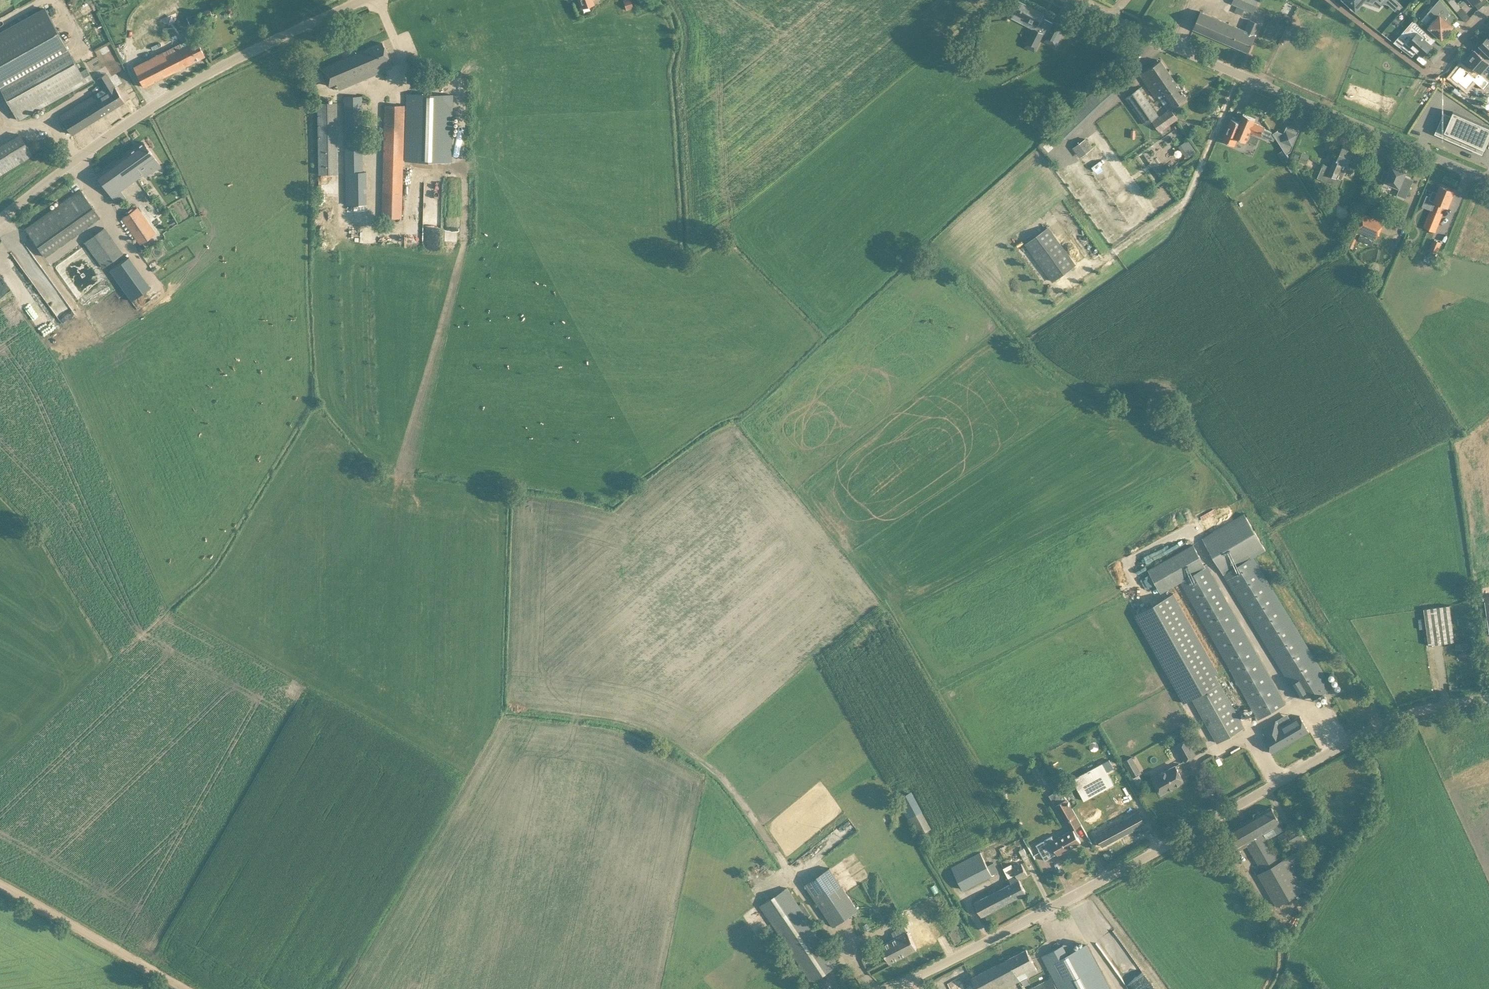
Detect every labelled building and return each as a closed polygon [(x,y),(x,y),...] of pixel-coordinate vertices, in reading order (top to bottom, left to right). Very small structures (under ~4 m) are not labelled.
[(626,10),(633,8),(630,0),(623,0),(626,10)] [(1254,12),(1259,0),(1233,0),(1232,3),(1254,12)] [(1355,8),(1362,0),(1346,0),(1355,8)] [(1441,0),(1438,0),(1427,13),(1431,17),(1425,23),(1429,27),(1442,38),(1453,26),(1443,18),(1449,11),(1450,12),(1450,11),(1441,0)] [(1478,9),(1488,0),(1471,0),(1478,9)] [(1021,2),(1016,13),(1027,19),(1025,23),(1025,24),(1034,28),(1027,42),(1037,47),(1043,34),(1047,36),(1044,41),(1056,46),(1064,30),(1062,28),(1063,26),(1054,21),(1053,23),(1042,17),(1044,14),(1021,2)] [(1457,3),(1453,6),(1465,22),(1470,17),(1462,7),(1461,8),(1457,3)] [(0,32),(0,88),(18,119),(72,89),(74,93),(94,81),(87,68),(82,70),(81,71),(68,49),(45,7),(0,32)] [(210,9),(187,18),(191,28),(214,19),(210,9)] [(1245,30),(1210,15),(1200,11),(1193,28),(1249,52),(1256,35),(1260,24),(1250,20),(1245,30)] [(1432,45),(1422,36),(1426,31),(1414,20),(1404,31),(1410,36),(1400,47),(1412,56),(1417,51),(1423,56),(1432,45)] [(133,67),(139,78),(144,87),(205,56),(197,40),(196,40),(193,32),(179,39),(182,47),(165,55),(163,51),(133,67)] [(1483,49),(1488,55),(1488,37),(1488,36),(1479,46),(1483,49)] [(383,42),(321,68),(325,78),(328,85),(356,74),(379,64),(381,71),(392,66),(389,60),(390,59),(383,42)] [(1483,49),(1479,54),(1474,50),(1472,49),(1468,54),(1469,55),(1466,59),(1471,64),(1481,73),(1488,63),(1488,55),(1483,49)] [(1161,60),(1153,66),(1140,74),(1156,96),(1162,92),(1173,107),(1187,98),(1161,60)] [(1451,76),(1458,82),(1459,81),(1467,88),(1474,80),(1485,89),(1488,84),(1488,80),(1481,73),(1471,64),(1466,69),(1461,65),(1451,76)] [(74,107),(60,115),(71,134),(124,101),(107,72),(97,79),(105,92),(76,110),(74,107)] [(1140,88),(1126,97),(1145,124),(1158,115),(1140,88)] [(406,93),(404,160),(451,162),(452,94),(406,93)] [(346,204),(366,204),(366,171),(362,172),(361,96),(344,96),(346,204)] [(318,102),(318,174),(337,174),(336,102),(318,102)] [(401,218),(404,105),(385,105),(382,217),(401,218)] [(1171,108),(1152,121),(1159,131),(1178,118),(1171,108)] [(1434,134),(1482,154),(1488,139),(1488,127),(1453,111),(1451,115),(1444,112),(1434,134)] [(1256,119),(1243,114),(1240,122),(1231,119),(1222,140),(1235,146),(1238,138),(1246,142),(1250,131),(1262,136),(1265,127),(1254,122),(1256,119)] [(1298,127),(1290,124),(1289,126),(1287,125),(1284,133),(1278,130),(1273,133),(1283,149),(1288,156),(1289,156),(1287,154),(1290,151),(1299,130),(1297,129),(1298,127)] [(32,155),(20,134),(0,146),(0,174),(32,155)] [(1085,139),(1073,147),(1078,154),(1090,145),(1085,139)] [(1187,157),(1196,151),(1188,139),(1179,145),(1187,157)] [(97,176),(103,184),(111,196),(112,196),(117,204),(126,197),(121,190),(143,174),(138,168),(144,163),(151,173),(161,166),(144,142),(97,176)] [(1324,163),(1317,177),(1325,181),(1338,187),(1347,165),(1354,150),(1343,145),(1337,159),(1335,158),(1330,168),(1323,165),(1324,163)] [(1283,149),(1277,153),(1283,161),(1289,157),(1288,156),(1283,149)] [(1299,160),(1306,163),(1310,156),(1302,152),(1299,160)] [(1385,171),(1381,179),(1400,187),(1398,194),(1405,197),(1413,180),(1404,176),(1406,171),(1399,168),(1400,167),(1394,164),(1394,166),(1392,165),(1389,173),(1385,171)] [(1431,208),(1440,183),(1431,180),(1423,205),(1431,208)] [(1424,227),(1425,228),(1423,231),(1430,234),(1431,230),(1435,232),(1442,213),(1440,212),(1443,205),(1447,207),(1454,191),(1440,185),(1434,201),(1424,227)] [(25,229),(31,237),(45,256),(100,217),(81,189),(25,229)] [(1317,196),(1322,203),(1326,200),(1320,193),(1317,196)] [(137,207),(133,211),(131,209),(126,212),(127,214),(122,218),(140,244),(156,234),(137,207)] [(1363,213),(1355,230),(1377,238),(1384,222),(1363,213)] [(1394,224),(1385,247),(1397,251),(1406,228),(1394,224)] [(1049,226),(1025,243),(1053,281),(1076,264),(1049,226)] [(103,267),(123,253),(104,227),(85,241),(103,267)] [(1429,250),(1437,253),(1442,242),(1433,239),(1429,250)] [(129,256),(110,270),(132,301),(151,287),(129,256)] [(1437,279),(1442,268),(1425,261),(1420,272),(1437,279)] [(1373,270),(1371,273),(1371,277),(1373,279),(1377,279),(1379,277),(1379,273),(1377,270),(1373,270)] [(22,284),(13,290),(20,301),(29,295),(22,284)] [(1332,687),(1253,557),(1265,550),(1244,513),(1202,538),(1223,574),(1298,696),(1308,690),(1313,698),(1332,687)] [(1148,570),(1161,594),(1181,582),(1185,589),(1258,719),(1286,704),(1206,563),(1204,564),(1193,545),(1148,570)] [(1174,592),(1134,615),(1184,703),(1192,698),(1212,734),(1217,742),(1244,727),(1239,718),(1219,682),(1215,674),(1218,672),(1174,592)] [(1426,628),(1427,635),(1428,645),(1454,641),(1450,605),(1424,608),(1425,618),(1426,628)] [(1278,719),(1265,727),(1268,734),(1265,735),(1274,751),(1312,730),(1303,714),(1282,726),(1278,719)] [(1186,738),(1175,745),(1184,761),(1196,754),(1186,738)] [(1132,757),(1124,761),(1132,776),(1140,772),(1132,757)] [(1109,759),(1073,779),(1084,800),(1114,784),(1107,771),(1114,768),(1109,759)] [(1175,765),(1152,778),(1161,794),(1184,781),(1175,765)] [(897,799),(917,835),(931,827),(912,791),(897,799)] [(1052,836),(1036,845),(1045,860),(1057,853),(1058,855),(1081,842),(1073,829),(1081,824),(1067,798),(1066,799),(1063,793),(1058,796),(1055,791),(1055,792),(1049,795),(1055,805),(1069,830),(1054,840),(1052,836)] [(1222,835),(1227,844),(1235,857),(1242,853),(1239,848),(1246,843),(1262,871),(1259,874),(1277,905),(1314,884),(1296,852),(1281,860),(1265,832),(1272,827),(1276,834),(1285,829),(1272,806),(1222,835)] [(1142,809),(1099,833),(1105,844),(1149,821),(1142,809)] [(1298,825),(1279,836),(1283,842),(1290,838),(1295,846),(1306,839),(1298,825)] [(1024,848),(1019,850),(1024,860),(1029,857),(1024,848)] [(980,852),(951,867),(963,889),(998,871),(993,862),(987,865),(980,852)] [(1011,883),(997,890),(1004,904),(1026,892),(1019,879),(1027,874),(1021,863),(1013,867),(1011,864),(1003,868),(1011,883)] [(830,868),(805,884),(833,926),(858,909),(830,868)] [(761,905),(772,922),(811,982),(838,964),(798,905),(787,887),(761,905)] [(974,902),(977,907),(981,915),(1004,904),(997,890),(996,890),(995,887),(992,889),(994,892),(974,902)] [(922,924),(909,930),(916,944),(916,945),(917,948),(937,938),(933,929),(922,908),(915,911),(922,924)] [(880,945),(885,954),(889,963),(917,948),(916,945),(916,944),(909,930),(880,945)] [(1047,965),(1051,974),(1059,988),(1110,988),(1091,953),(1086,944),(1068,954),(1064,945),(1042,957),(1047,965)] [(1038,971),(1031,957),(1026,949),(971,978),(977,988),(1003,988),(1038,971)] [(1057,988),(1055,988),(1050,979),(1044,982),(1031,988),(1057,988)]
